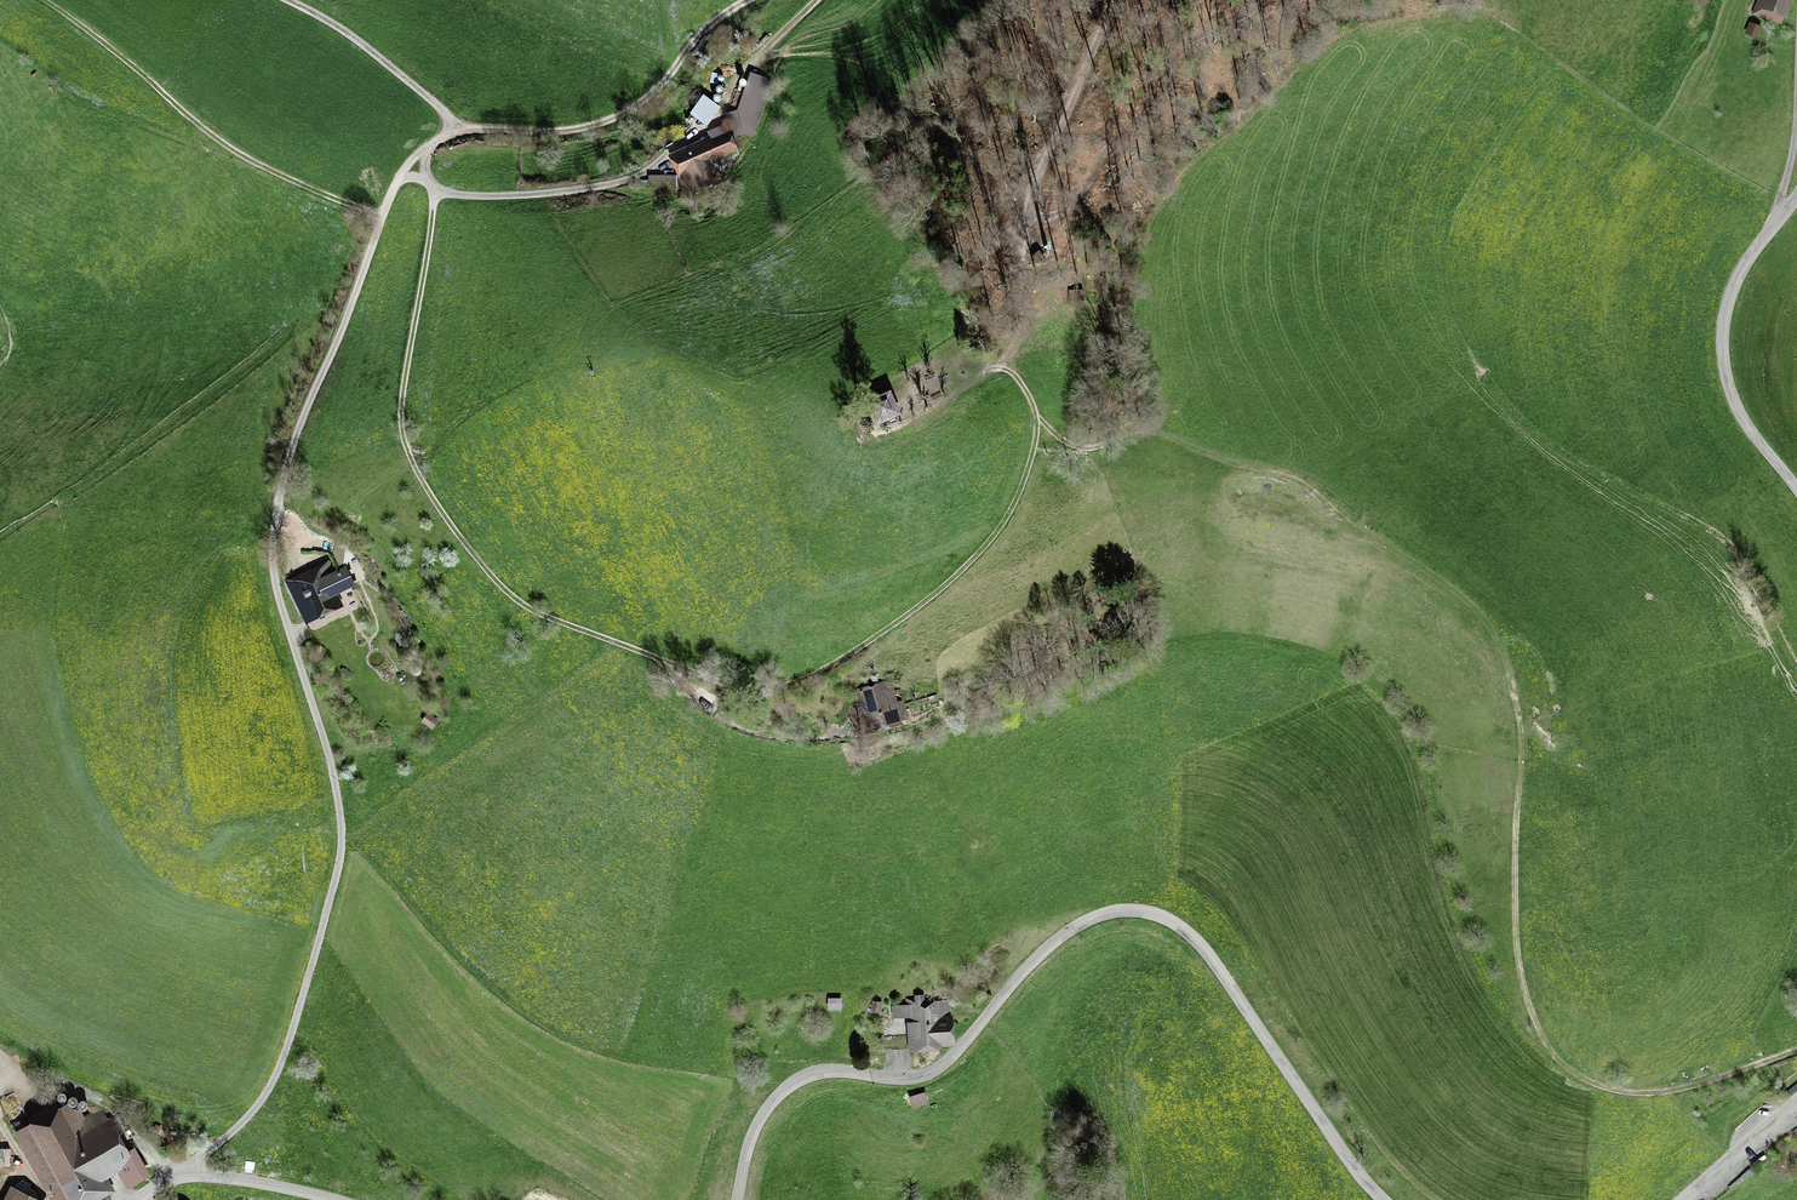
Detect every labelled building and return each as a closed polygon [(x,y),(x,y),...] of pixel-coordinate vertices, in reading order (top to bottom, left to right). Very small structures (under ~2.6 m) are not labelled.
[(1756,13),(1783,22),(1786,12),(1788,13),(1792,0),(1760,0),(1756,13)] [(1751,25),(1748,33),(1759,37),(1762,28),(1751,25)] [(735,135),(745,132),(753,136),(772,81),(751,74),(748,83),(741,80),(737,91),(744,93),(739,107),(741,115),(731,118),(735,135)] [(704,96),(691,115),(706,126),(720,107),(704,96)] [(736,163),(723,136),(711,141),(713,145),(674,164),(684,186),(650,186),(650,196),(692,196),(719,183),(717,178),(736,163)] [(1071,291),(1071,300),(1084,301),(1084,291),(1071,291)] [(890,393),(869,402),(879,423),(899,413),(890,393)] [(341,627),(331,607),(336,604),(330,592),(351,583),(345,570),(331,576),(326,565),(309,574),(311,578),(290,589),(299,607),(297,607),(313,640),(341,627)] [(871,728),(899,720),(893,695),(869,701),(870,707),(866,708),(871,728)] [(883,1026),(884,1049),(951,1045),(948,1000),(925,1001),(924,994),(915,994),(915,997),(906,997),(906,1003),(892,1004),(893,1016),(907,1015),(908,1025),(883,1026)] [(841,1008),(841,998),(829,998),(829,1009),(841,1008)] [(936,1094),(919,1096),(921,1109),(937,1107),(936,1094)] [(20,1134),(54,1199),(83,1199),(104,1188),(84,1149),(95,1143),(106,1165),(124,1156),(101,1111),(72,1126),(65,1111),(20,1134)] [(251,1129),(244,1134),(250,1141),(256,1135),(254,1132),(251,1129)] [(148,1174),(136,1154),(117,1166),(129,1186),(148,1174)] [(11,1187),(4,1199),(35,1199),(11,1187)]
